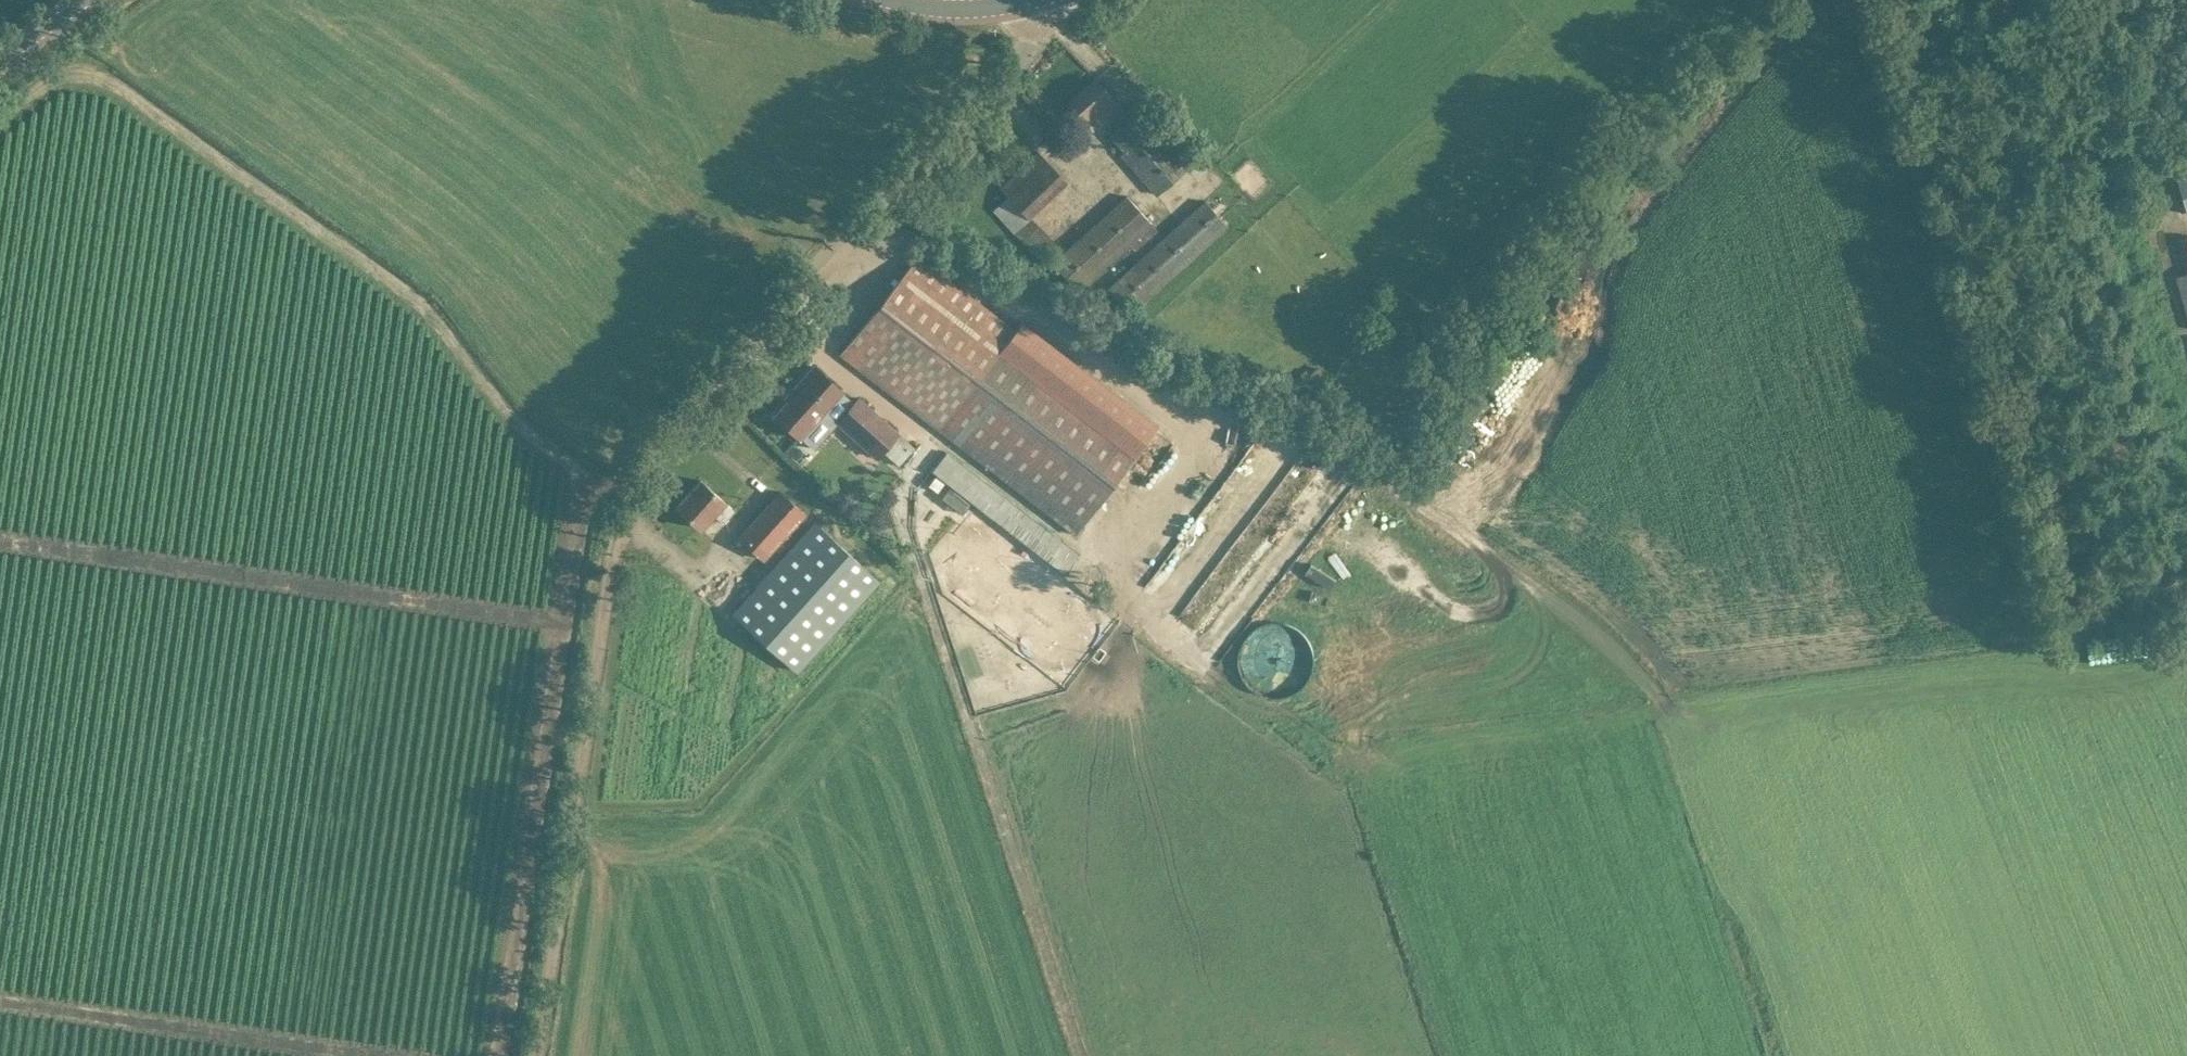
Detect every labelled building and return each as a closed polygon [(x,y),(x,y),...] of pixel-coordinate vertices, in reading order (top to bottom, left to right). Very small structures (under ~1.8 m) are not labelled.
[(1093,128),(1120,106),(1099,81),(1072,104),(1093,128)] [(1189,169),(1167,144),(1152,127),(1149,130),(1135,114),(1110,135),(1126,153),(1122,155),(1157,196),(1189,169)] [(1068,182),(1053,167),(1039,151),(1000,188),(1009,196),(994,211),(1046,265),(1061,250),(1031,218),(1068,182)] [(2179,179),(2186,207),(2186,177),(2179,179)] [(1126,195),(1052,260),(1078,290),(1120,252),(1123,255),(1130,249),(1132,251),(1156,230),(1126,195)] [(1205,199),(1107,287),(1130,313),(1228,225),(1205,199)] [(1010,335),(932,273),(915,260),(841,353),(1073,536),(1129,461),(1157,426),(1023,320),(1010,335)] [(2177,276),(2186,314),(2186,273),(2177,276)] [(843,391),(831,380),(814,366),(791,391),(796,395),(790,402),(789,400),(775,415),(800,438),(822,414),(834,425),(835,423),(876,460),(883,452),(900,432),(862,398),(855,405),(841,393),(843,391)] [(900,432),(883,452),(898,465),(915,446),(900,432)] [(954,457),(939,478),(1026,540),(1041,519),(954,457)] [(1291,485),(1298,463),(1287,459),(1279,481),(1291,485)] [(935,475),(929,483),(937,490),(944,482),(935,475)] [(734,509),(717,494),(700,479),(677,506),(700,527),(711,515),(721,524),(734,509)] [(949,488),(942,497),(963,513),(970,504),(949,488)] [(738,538),(763,560),(803,513),(778,491),(738,538)] [(730,613),(796,672),(880,579),(814,520),(730,613)] [(1149,584),(1189,548),(1177,535),(1155,555),(1152,551),(1133,567),(1149,584)]
